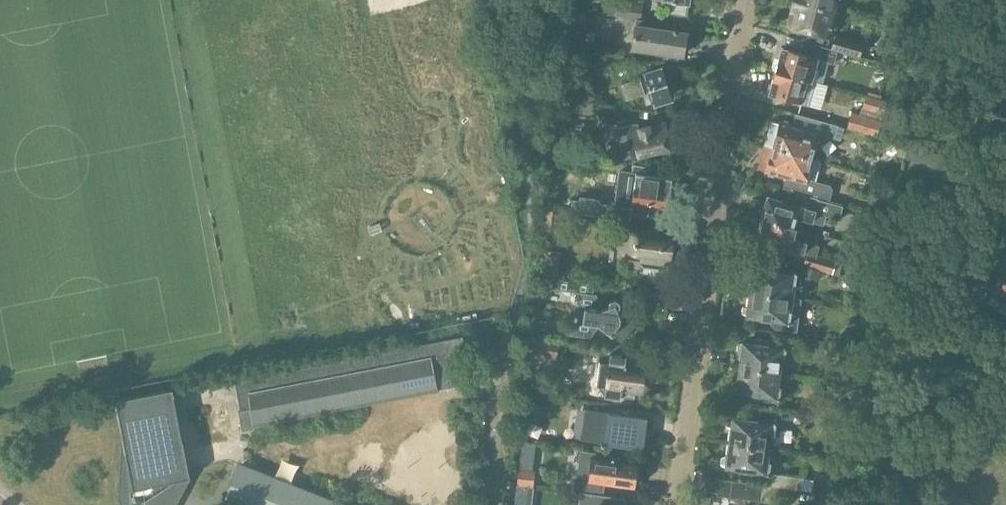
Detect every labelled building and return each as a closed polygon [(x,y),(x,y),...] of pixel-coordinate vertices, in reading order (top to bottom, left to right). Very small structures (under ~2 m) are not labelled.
[(665,11),(687,14),(689,2),(689,0),(667,0),(665,11)] [(801,0),(793,0),(791,10),(795,11),(791,24),(802,27),(802,29),(816,33),(816,31),(827,34),(834,9),(801,0)] [(834,9),(837,0),(801,0),(834,9)] [(616,15),(637,18),(640,18),(642,6),(617,3),(616,15)] [(664,51),(664,52),(683,55),(686,32),(676,30),(677,28),(674,28),(674,30),(660,28),(661,27),(653,26),(653,27),(636,24),(632,48),(645,50),(646,49),(650,44),(662,46),(664,51)] [(835,35),(835,36),(831,48),(859,57),(863,44),(835,35)] [(779,55),(775,69),(815,81),(819,66),(816,65),(818,58),(832,63),(836,50),(808,42),(805,54),(782,47),(780,55),(779,55)] [(645,76),(644,78),(640,79),(640,78),(622,84),(626,98),(643,93),(646,103),(656,100),(656,101),(669,97),(667,93),(671,92),(664,71),(661,72),(660,69),(647,73),(647,74),(646,74),(645,75),(645,76)] [(815,81),(775,69),(770,85),(771,85),(769,93),(805,103),(807,95),(811,96),(815,81)] [(862,108),(881,113),(883,114),(887,98),(873,94),(872,96),(865,95),(862,108)] [(882,119),(880,119),(851,111),(846,127),(877,136),(882,119)] [(773,146),(812,156),(818,132),(840,139),(844,126),(795,112),(792,124),(780,121),(780,122),(772,120),(769,128),(764,143),(773,146)] [(638,123),(617,127),(624,158),(638,155),(671,148),(670,145),(673,141),(671,135),(668,134),(667,131),(665,123),(639,129),(638,123)] [(935,152),(911,145),(908,157),(932,164),(935,152)] [(812,156),(773,146),(766,171),(786,177),(783,188),(807,194),(827,200),(831,187),(830,185),(806,178),(812,156)] [(619,169),(615,197),(668,206),(668,203),(671,201),(672,195),(670,191),(672,177),(649,174),(650,166),(632,163),(631,171),(619,169)] [(768,196),(762,217),(796,227),(799,217),(821,223),(824,213),(838,217),(841,206),(818,199),(815,210),(768,196)] [(631,208),(604,204),(602,216),(630,220),(631,208)] [(547,209),(546,210),(545,226),(557,227),(559,211),(547,209)] [(803,264),(820,269),(842,275),(843,271),(837,269),(839,262),(816,255),(819,246),(793,238),(796,227),(762,217),(755,239),(806,254),(803,264)] [(650,277),(651,279),(654,281),(659,282),(662,280),(665,274),(668,261),(670,247),(662,243),(662,240),(665,240),(666,240),(667,240),(667,239),(668,239),(668,238),(668,237),(668,236),(668,235),(667,234),(666,234),(665,234),(636,230),(635,236),(623,234),(621,247),(632,249),(631,254),(644,256),(643,266),(649,267),(649,272),(649,274),(649,275),(650,276),(650,277)] [(544,271),(559,271),(560,248),(545,247),(544,271)] [(817,279),(820,269),(803,264),(800,274),(817,279)] [(752,276),(750,290),(792,296),(796,271),(769,267),(770,266),(768,266),(764,268),(754,267),(748,268),(747,274),(752,276)] [(1005,270),(996,285),(1005,292),(1005,271),(1005,270)] [(626,298),(619,301),(619,300),(618,299),(617,299),(616,298),(615,298),(614,298),(612,298),(611,299),(611,300),(610,301),(610,302),(609,303),(610,304),(610,305),(602,308),(596,293),(594,294),(593,293),(594,284),(559,279),(559,280),(540,277),(539,286),(573,292),(579,307),(577,318),(566,333),(590,337),(599,324),(599,323),(621,339),(632,325),(628,322),(629,317),(633,315),(626,298)] [(763,318),(771,319),(771,323),(774,328),(797,331),(801,297),(792,296),(750,290),(748,306),(743,307),(742,312),(747,314),(758,315),(761,319),(763,319),(763,318)] [(531,320),(529,335),(541,337),(543,322),(531,320)] [(742,352),(740,365),(782,371),(785,356),(793,357),(795,343),(786,342),(788,334),(780,333),(779,341),(755,338),(754,343),(754,344),(743,342),(737,343),(736,349),(742,352)] [(476,334),(256,377),(235,381),(240,408),(252,406),(255,424),(466,383),(473,345),(476,345),(478,338),(475,337),(476,334)] [(609,361),(600,360),(596,384),(606,385),(604,394),(620,397),(621,389),(622,389),(622,388),(628,388),(628,391),(636,392),(636,389),(642,390),(650,385),(651,375),(645,367),(639,366),(640,358),(625,357),(626,355),(611,352),(609,361)] [(782,371),(740,365),(738,381),(732,382),(731,387),(737,389),(747,391),(748,392),(747,397),(778,402),(782,371)] [(190,478),(172,388),(115,400),(121,433),(118,495),(118,497),(118,500),(119,502),(120,504),(175,504),(190,478)] [(642,448),(646,417),(573,407),(572,408),(587,410),(583,439),(580,439),(580,440),(601,442),(601,444),(604,445),(604,443),(642,448)] [(250,408),(238,411),(242,430),(254,428),(250,408)] [(732,427),(730,441),(772,447),(775,421),(749,417),(747,416),(743,419),(734,417),(727,419),(726,424),(732,427)] [(772,447),(730,441),(728,455),(721,457),(721,462),(726,465),(737,466),(740,470),(742,470),(742,469),(768,473),(772,447)] [(620,456),(593,453),(589,480),(634,486),(636,475),(639,472),(640,466),(637,462),(619,460),(620,456)] [(299,489),(239,465),(225,501),(236,504),(296,504),(302,490),(299,489)] [(520,470),(519,481),(518,483),(532,485),(534,472),(520,470)] [(771,486),(795,489),(799,490),(801,477),(773,473),(771,486)] [(588,489),(589,480),(576,478),(574,487),(588,489)] [(732,480),(731,492),(730,496),(757,500),(757,496),(759,484),(732,480)] [(759,484),(757,496),(793,501),(795,489),(771,486),(759,484)] [(333,502),(302,490),(296,504),(332,504),(333,502)]
